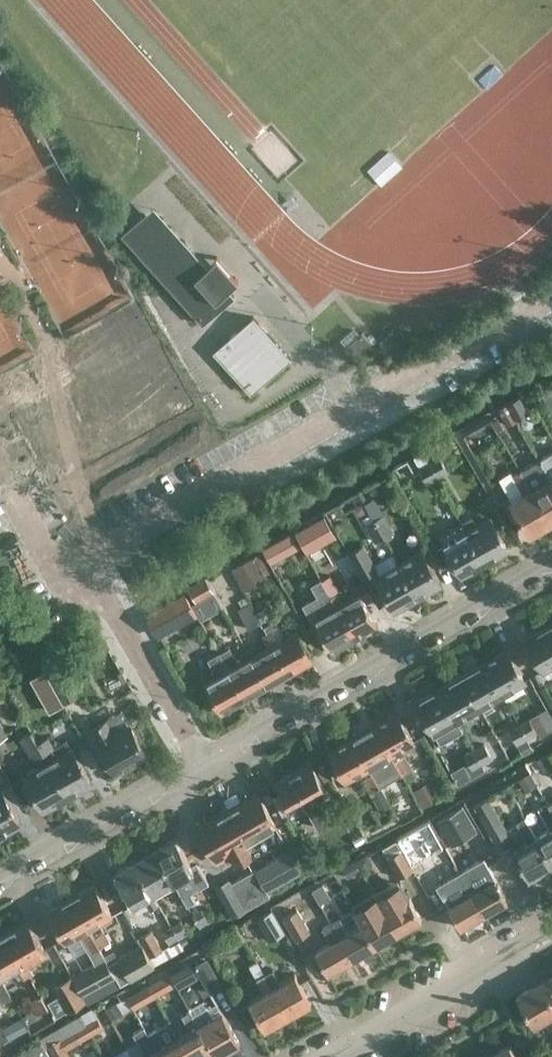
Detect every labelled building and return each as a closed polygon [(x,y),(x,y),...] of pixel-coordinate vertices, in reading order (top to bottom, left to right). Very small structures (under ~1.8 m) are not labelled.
[(145,213),(123,233),(204,323),(235,294),(229,288),(208,264),(184,238),(175,246),(145,213)] [(253,315),(215,351),(252,392),(291,357),(253,315)] [(354,357),(371,342),(363,332),(346,347),(354,357)] [(550,408),(551,407),(551,392),(544,396),(550,408)] [(518,419),(528,413),(520,398),(509,404),(518,419)] [(518,420),(508,403),(498,408),(508,425),(518,420)] [(551,479),(551,452),(541,458),(551,479)] [(430,461),(438,476),(448,470),(440,455),(430,461)] [(551,521),(551,520),(551,479),(541,458),(522,469),(551,521)] [(430,461),(419,466),(427,482),(438,476),(430,461)] [(500,477),(512,498),(531,532),(533,531),(536,532),(543,528),(544,525),(551,521),(522,469),(514,473),(513,470),(500,477)] [(386,511),(375,518),(385,536),(397,530),(386,511)] [(463,521),(486,561),(508,548),(489,515),(477,522),(473,515),(463,521)] [(385,536),(375,518),(365,524),(375,542),(385,536)] [(463,521),(441,533),(463,574),(486,561),(463,521)] [(292,531),(263,547),(271,563),(301,546),(292,531)] [(350,551),(349,552),(363,577),(375,570),(396,608),(398,606),(403,609),(408,606),(408,601),(418,595),(399,560),(394,552),(376,562),(362,540),(347,548),(350,551)] [(399,560),(418,595),(428,589),(432,592),(438,589),(438,584),(441,582),(421,547),(399,560)] [(241,582),(263,570),(256,556),(233,567),(241,582)] [(206,575),(188,586),(197,602),(215,591),(206,575)] [(331,648),(354,635),(326,586),(318,591),(328,609),(314,617),(331,648)] [(326,586),(354,635),(377,622),(360,591),(347,599),(341,589),(332,594),(327,586),(326,586)] [(185,592),(147,613),(159,635),(197,613),(185,592)] [(243,617),(249,628),(262,621),(255,610),(251,603),(241,608),(246,616),(243,617)] [(268,632),(290,672),(313,659),(296,628),(285,634),(277,619),(265,626),(268,632)] [(550,625),(527,638),(546,671),(551,667),(551,629),(550,625)] [(251,654),(268,685),(290,672),(268,632),(263,635),(268,644),(251,654)] [(101,639),(89,644),(92,652),(99,654),(106,650),(101,639)] [(232,645),(220,652),(223,657),(246,697),(268,685),(251,654),(241,660),(232,645)] [(484,661),(504,695),(527,682),(507,648),(484,661)] [(246,697),(220,652),(208,659),(218,675),(207,682),(223,710),(246,697)] [(47,672),(66,703),(77,696),(67,678),(82,669),(75,656),(47,672)] [(462,674),(481,708),(504,695),(484,661),(462,674)] [(440,687),(459,720),(481,708),(462,674),(440,687)] [(44,698),(56,692),(48,678),(37,685),(44,698)] [(417,700),(436,733),(441,742),(464,729),(459,720),(440,687),(417,700)] [(551,725),(551,716),(542,699),(531,705),(545,729),(551,725)] [(376,725),(393,756),(403,773),(412,768),(402,751),(416,742),(399,712),(376,725)] [(99,738),(98,739),(117,771),(147,754),(129,721),(115,729),(108,717),(91,726),(99,738)] [(538,732),(529,717),(519,723),(527,738),(538,732)] [(8,735),(0,720),(0,740),(8,735)] [(517,743),(527,738),(519,723),(509,728),(517,743)] [(353,738),(370,769),(384,761),(393,778),(403,773),(393,756),(376,725),(353,738)] [(59,800),(68,795),(38,742),(32,730),(21,736),(34,758),(36,757),(40,766),(26,774),(45,808),(48,807),(49,809),(60,803),(59,800)] [(68,795),(76,791),(78,789),(79,792),(91,785),(89,783),(92,781),(73,747),(58,755),(53,747),(55,746),(49,736),(38,742),(68,795)] [(329,751),(347,782),(366,771),(368,775),(363,778),(370,791),(380,786),(370,769),(353,738),(329,751)] [(484,743),(474,749),(483,764),(493,758),(484,743)] [(472,770),(483,764),(474,749),(464,755),(472,770)] [(538,759),(543,769),(551,764),(551,759),(549,753),(538,759)] [(278,783),(295,814),(306,807),(319,829),(333,821),(320,799),(330,794),(313,763),(291,776),(289,773),(281,778),(282,781),(278,783)] [(531,772),(519,778),(526,790),(538,783),(531,772)] [(426,782),(415,789),(423,806),(435,799),(426,782)] [(5,831),(7,830),(9,832),(20,825),(19,823),(21,822),(2,788),(0,789),(0,834),(5,831)] [(277,826),(278,825),(259,790),(198,824),(220,863),(230,857),(235,865),(284,837),(277,826)] [(488,797),(475,804),(495,839),(508,831),(488,797)] [(548,801),(541,805),(551,824),(551,809),(548,801)] [(438,819),(451,842),(476,828),(463,805),(438,819)] [(512,847),(529,877),(551,864),(551,863),(536,834),(535,835),(524,815),(516,820),(527,839),(512,847)] [(551,863),(551,825),(536,834),(551,863)] [(176,836),(155,848),(173,879),(187,904),(196,899),(182,874),(194,868),(176,836)] [(396,838),(382,846),(400,877),(414,869),(396,838)] [(216,884),(233,916),(271,895),(269,890),(303,870),(303,869),(315,862),(303,842),(232,881),(229,877),(216,884)] [(155,848),(135,859),(152,890),(173,879),(155,848)] [(355,858),(362,870),(374,864),(367,851),(355,858)] [(135,859),(114,871),(132,902),(143,895),(150,907),(158,902),(152,890),(135,859)] [(355,859),(342,865),(348,877),(361,870),(355,859)] [(464,877),(485,913),(508,899),(496,877),(488,863),(464,877)] [(443,896),(461,927),(485,913),(464,877),(456,882),(459,887),(443,896)] [(72,896),(90,929),(117,975),(122,983),(155,964),(143,943),(122,955),(103,922),(115,915),(96,882),(72,896)] [(385,909),(399,932),(422,918),(401,882),(378,895),(385,909)] [(375,945),(399,932),(385,909),(378,895),(355,908),(363,922),(362,922),(375,945)] [(48,910),(66,942),(80,934),(95,961),(75,972),(87,993),(117,975),(90,929),(72,896),(48,910)] [(202,907),(192,913),(201,927),(210,922),(202,907)] [(298,908),(284,916),(297,939),(311,931),(298,908)] [(257,919),(256,917),(240,926),(247,940),(267,929),(270,936),(283,929),(272,909),(257,919)] [(339,935),(352,959),(375,945),(362,922),(347,931),(339,916),(331,921),(339,935)] [(190,934),(181,919),(172,925),(180,940),(190,934)] [(6,933),(30,974),(34,972),(29,965),(48,954),(30,920),(6,933)] [(331,940),(315,949),(328,973),(352,959),(339,935),(331,921),(322,925),(331,940)] [(180,940),(172,925),(162,930),(171,945),(180,940)] [(163,948),(152,929),(140,936),(152,955),(163,948)] [(3,980),(20,970),(25,977),(30,974),(6,933),(0,937),(0,975),(3,980)] [(190,934),(180,940),(184,947),(194,941),(190,934)] [(211,992),(223,985),(208,957),(194,965),(211,992)] [(264,991),(250,999),(266,1027),(289,1014),(265,973),(257,960),(250,965),(264,991)] [(265,973),(289,1014),(311,1001),(295,973),(280,982),(273,969),(265,973)] [(89,999),(74,973),(54,986),(59,994),(48,1001),(57,1015),(67,1009),(69,1010),(89,999)] [(551,997),(551,974),(542,980),(551,997)] [(3,1004),(13,999),(3,980),(0,975),(0,999),(3,1004)] [(158,1000),(179,988),(173,978),(152,990),(155,995),(158,1000)] [(551,1015),(551,997),(542,980),(517,994),(535,1025),(551,1015)] [(149,985),(128,997),(134,1007),(155,995),(149,985)] [(40,993),(30,999),(38,1013),(49,1007),(40,993)] [(116,1002),(105,1008),(111,1020),(123,1013),(116,1002)] [(194,1013),(219,1055),(241,1042),(222,1009),(213,1014),(207,1005),(194,1013)] [(191,1056),(215,1056),(219,1055),(194,1013),(193,1013),(191,1009),(182,1014),(190,1027),(178,1034),(191,1056)] [(85,1024),(91,1035),(104,1028),(98,1016),(85,1024)] [(24,1017),(4,1028),(9,1037),(10,1038),(29,1027),(24,1017)] [(48,1045),(55,1056),(72,1056),(67,1049),(91,1035),(85,1024),(48,1045)] [(157,1046),(152,1038),(145,1026),(134,1032),(146,1053),(138,1056),(163,1056),(157,1046)] [(163,1056),(191,1056),(178,1034),(165,1042),(160,1033),(152,1038),(157,1046),(163,1056)] [(25,1056),(42,1056),(51,1052),(42,1036),(20,1048),(25,1056)] [(486,1056),(518,1056),(510,1043),(486,1056)]
